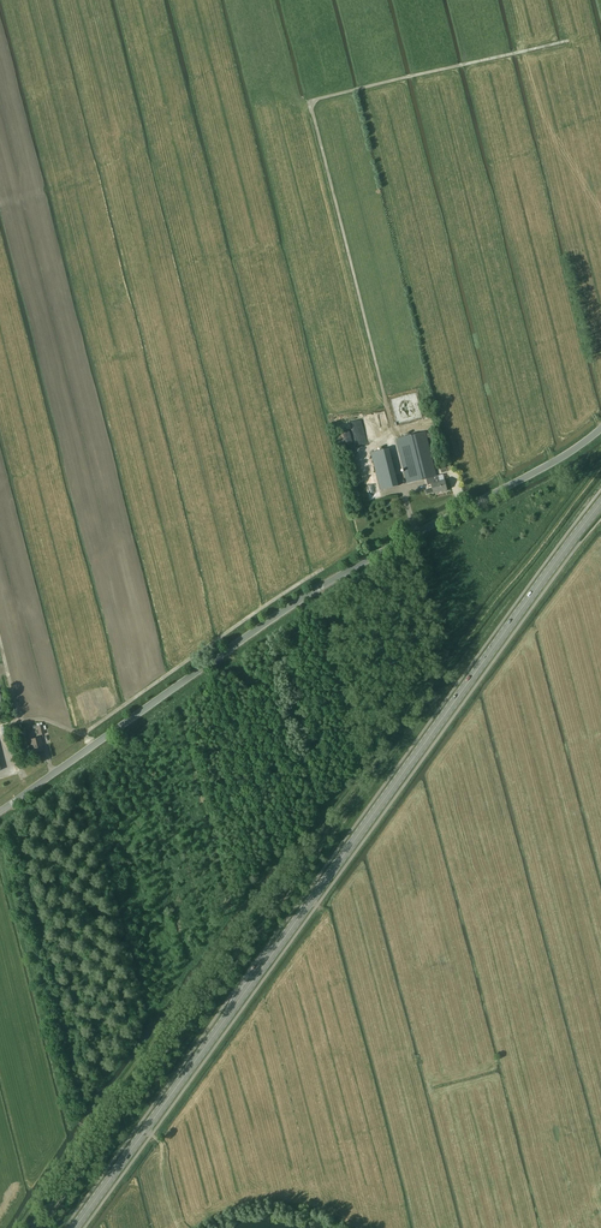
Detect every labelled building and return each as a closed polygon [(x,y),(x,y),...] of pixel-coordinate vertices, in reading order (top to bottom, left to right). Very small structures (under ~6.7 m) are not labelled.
[(426,479),(437,476),(426,432),(396,439),(407,483),(426,479)] [(371,453),(380,490),(399,486),(389,448),(371,453)] [(437,476),(426,479),(428,485),(431,484),(434,494),(447,490),(445,480),(440,482),(438,476),(437,476)] [(33,753),(43,751),(40,738),(30,740),(33,753)]
